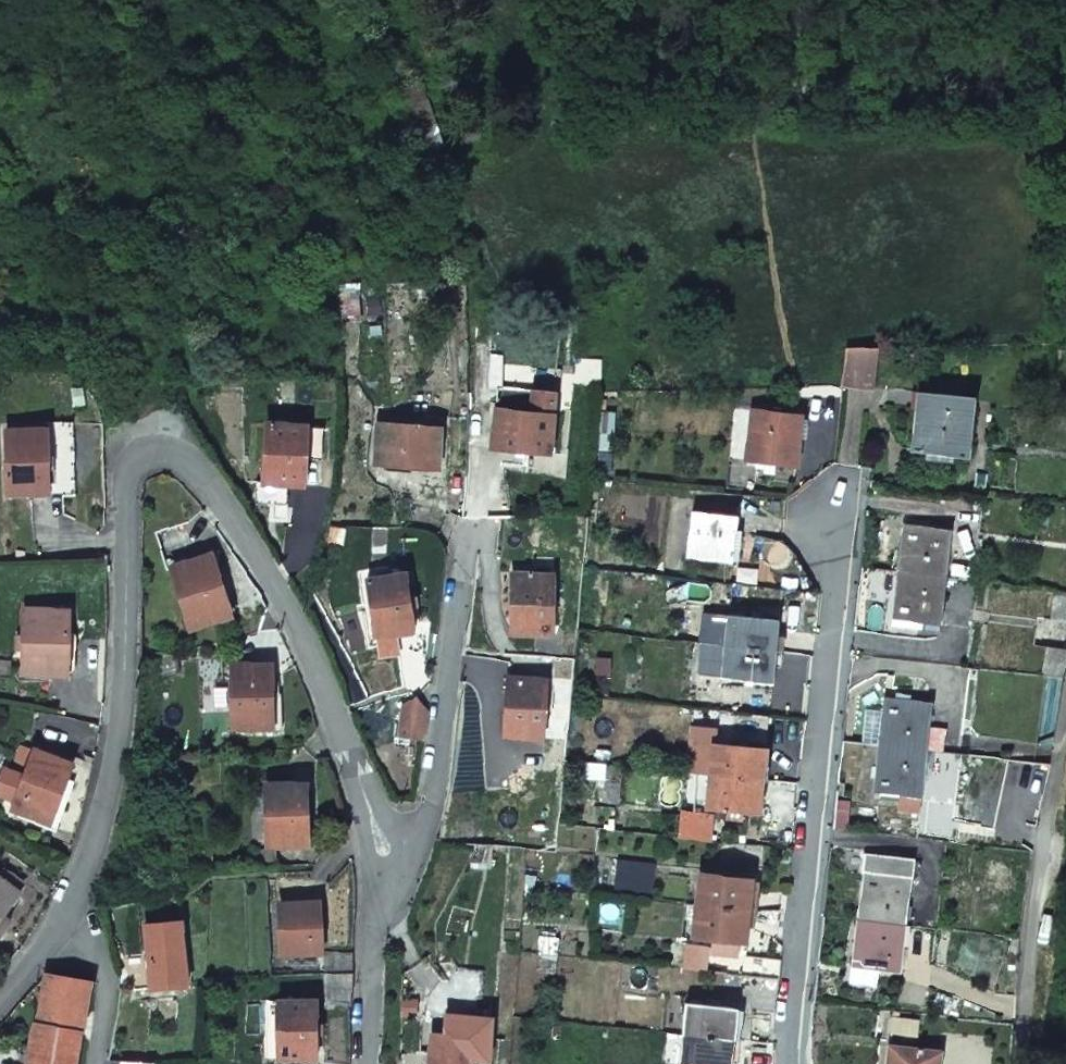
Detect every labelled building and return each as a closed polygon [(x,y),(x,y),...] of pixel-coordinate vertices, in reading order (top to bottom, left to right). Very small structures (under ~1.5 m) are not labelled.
[(843,348),(841,382),(873,383),(873,348),(843,348)] [(553,392),(532,391),(531,412),(494,409),(490,449),(548,453),(553,392)] [(917,392),(910,451),(968,458),(974,399),(917,392)] [(752,411),(748,460),(795,465),(800,417),(780,414),(781,406),(764,404),(763,412),(752,411)] [(377,424),(375,465),(439,469),(442,428),(377,424)] [(264,481),(264,482),(287,483),(303,484),(305,458),(308,426),(268,425),(264,481)] [(322,459),(324,428),(308,426),(305,458),(322,459)] [(47,430),(5,431),(6,494),(48,493),(47,430)] [(596,453),(594,475),(608,476),(610,454),(596,453)] [(255,481),(255,504),(285,505),(287,483),(264,482),(264,481),(255,481)] [(497,509),(497,518),(508,517),(509,508),(497,509)] [(691,512),(686,557),(732,562),(737,517),(691,512)] [(902,524),(896,572),(945,578),(949,531),(902,524)] [(211,554),(170,566),(189,627),(229,615),(211,554)] [(896,572),(891,618),(938,625),(945,578),(896,572)] [(406,574),(367,579),(375,636),(414,631),(406,574)] [(513,575),(511,633),(550,634),(552,576),(513,575)] [(1048,620),(1065,621),(1065,593),(1052,591),(1048,620)] [(68,610),(26,609),(23,672),(66,674),(68,610)] [(724,646),(728,615),(701,612),(698,644),(701,644),(724,646)] [(728,615),(724,646),(774,652),(777,621),(728,615)] [(158,644),(160,658),(174,655),(170,640),(158,644)] [(721,678),(724,646),(701,644),(699,675),(721,678)] [(724,646),(721,678),(771,683),(774,652),(724,646)] [(1044,646),(1041,675),(1063,678),(1065,650),(1044,646)] [(230,665),(231,728),(273,728),(272,664),(230,665)] [(507,679),(504,735),(543,738),(546,681),(507,679)] [(931,703),(883,698),(878,746),(926,750),(931,703)] [(402,707),(399,737),(423,740),(426,712),(416,699),(402,707)] [(709,711),(707,731),(721,733),(723,713),(709,711)] [(33,748),(21,744),(12,769),(3,766),(0,774),(0,795),(14,801),(33,748)] [(714,747),(691,745),(688,773),(711,776),(714,747)] [(714,747),(711,776),(760,781),(764,751),(714,746),(714,747)] [(926,750),(878,746),(873,792),(920,797),(926,750)] [(14,801),(10,809),(50,823),(73,763),(33,748),(14,801)] [(760,781),(711,776),(708,807),(711,808),(728,809),(727,818),(742,819),(742,811),(757,812),(760,781)] [(266,786),(267,844),(307,843),(305,786),(266,786)] [(728,809),(711,808),(710,816),(727,818),(728,809)] [(268,850),(267,867),(280,867),(280,849),(268,850)] [(913,861),(864,855),(862,875),(856,922),(905,927),(913,861)] [(10,920),(3,915),(20,892),(19,890),(23,883),(5,870),(0,876),(0,934),(10,920)] [(700,874),(696,906),(747,911),(751,880),(732,878),(732,873),(722,872),(721,877),(700,874)] [(319,902),(280,904),(281,954),(320,952),(319,902)] [(747,911),(696,906),(693,937),(714,939),(713,952),(735,954),(736,941),(744,942),(747,911)] [(905,927),(856,922),(850,968),(878,971),(899,974),(905,927)] [(181,923),(144,926),(149,988),(187,984),(181,923)] [(324,953),(323,974),(351,973),(352,953),(324,953)] [(743,956),(741,976),(776,980),(779,959),(743,956)] [(878,971),(850,968),(848,984),(876,988),(878,971)] [(323,974),(322,1004),(350,1007),(351,973),(323,974)] [(29,1063),(75,1063),(89,983),(45,974),(29,1063)] [(741,976),(737,1008),(773,1012),(776,980),(741,976)] [(316,1001),(277,1001),(277,1059),(316,1058),(316,1001)] [(686,1005),(683,1036),(733,1041),(737,1011),(686,1005)] [(429,1063),(470,1063),(472,1037),(431,1035),(429,1063)] [(680,1063),(731,1063),(733,1041),(683,1036),(680,1063)] [(889,1049),(888,1063),(937,1063),(938,1055),(889,1049)]
